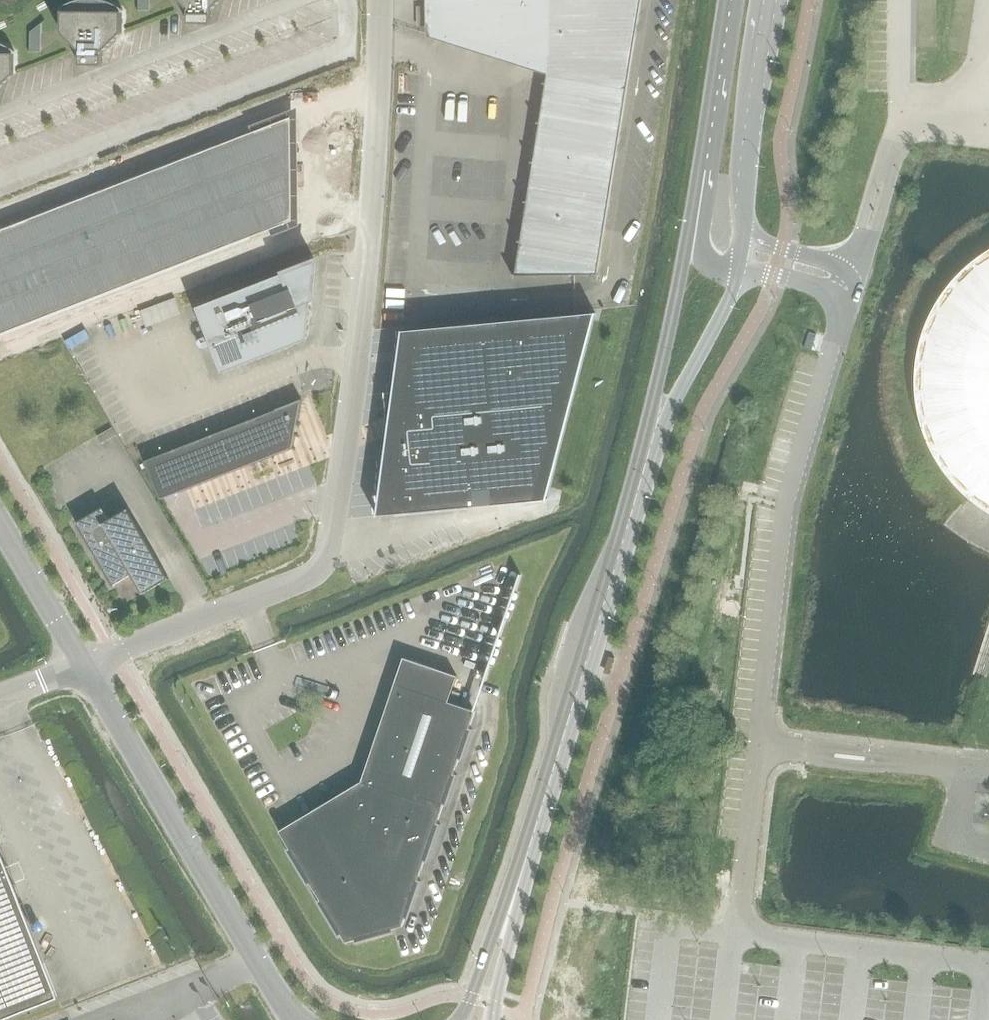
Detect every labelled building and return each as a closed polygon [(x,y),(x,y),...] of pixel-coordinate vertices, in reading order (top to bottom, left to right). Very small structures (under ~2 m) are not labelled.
[(78,50),(79,52),(79,65),(103,66),(103,52),(121,33),(122,10),(123,11),(123,10),(119,7),(116,5),(112,4),(107,2),(102,0),(101,0),(82,0),(79,0),(76,1),(70,3),(67,5),(64,7),(60,10),(61,10),(61,33),(78,50)] [(188,24),(211,24),(211,10),(222,0),(178,0),(188,10),(188,24)] [(429,35),(548,72),(515,275),(512,275),(512,276),(593,275),(592,279),(596,280),(597,274),(595,274),(624,93),(639,0),(429,0),(429,35)] [(13,75),(13,51),(14,52),(15,52),(12,50),(9,48),(5,45),(1,44),(0,43),(0,88),(13,75)] [(287,115),(193,152),(211,196),(230,189),(249,182),(267,175),(287,167),(287,115)] [(193,152),(175,159),(192,204),(211,196),(193,152)] [(175,159),(156,166),(173,211),(192,204),(175,159)] [(156,166),(137,173),(155,218),(173,211),(156,166)] [(230,189),(211,196),(228,241),(288,218),(287,167),(267,175),(249,182),(230,189)] [(137,173),(119,181),(136,225),(155,218),(137,173)] [(119,181),(100,188),(118,233),(136,225),(119,181)] [(100,188),(81,195),(99,240),(118,233),(100,188)] [(81,195),(63,202),(80,247),(99,240),(81,195)] [(211,196),(192,204),(209,248),(228,241),(211,196)] [(63,202),(44,210),(62,254),(80,247),(63,202)] [(192,204),(173,211),(191,256),(209,248),(192,204)] [(44,210),(26,217),(43,262),(62,254),(44,210)] [(173,211),(155,218),(172,263),(191,256),(173,211)] [(26,217),(7,224),(24,269),(43,262),(26,217)] [(155,218),(136,225),(154,270),(172,263),(155,218)] [(0,227),(0,262),(6,276),(24,269),(7,224),(0,227)] [(136,225),(118,233),(135,277),(154,270),(136,225)] [(118,233),(99,240),(116,285),(135,277),(118,233)] [(99,240),(80,247),(98,292),(116,285),(99,240)] [(80,247),(62,254),(79,299),(98,292),(80,247)] [(981,255),(972,262),(963,270),(952,281),(944,292),(935,305),(930,315),(923,331),(916,360),(915,375),(916,400),(922,427),(930,448),(938,462),(948,477),(956,486),(964,494),(974,502),(988,512),(988,250),(981,255)] [(62,254),(43,262),(60,306),(79,299),(62,254)] [(308,340),(310,317),(311,316),(313,316),(314,315),(314,313),(314,312),(313,311),(312,310),(311,309),(316,261),(196,308),(222,374),(308,340)] [(43,262),(24,269),(42,314),(60,306),(43,262)] [(24,269),(6,276),(23,321),(42,314),(24,269)] [(23,321),(6,276),(0,278),(0,330),(23,321)] [(140,311),(146,328),(181,315),(175,298),(157,304),(140,311)] [(402,333),(404,333),(400,392),(385,393),(391,455),(397,454),(393,513),(377,514),(377,516),(393,515),(546,500),(595,314),(402,332),(402,333)] [(276,410),(272,412),(145,461),(159,498),(177,491),(178,493),(292,448),(302,400),(276,410)] [(116,435),(112,428),(97,436),(102,444),(116,435)] [(102,507),(76,523),(113,587),(132,576),(143,594),(169,579),(128,509),(109,520),(102,507)] [(448,702),(457,676),(403,658),(395,684),(361,782),(279,831),(289,848),(286,851),(307,886),(310,884),(320,900),(316,902),(338,937),(341,935),(346,942),(354,940),(355,943),(394,932),(393,929),(402,926),(404,918),(408,920),(421,881),(418,880),(424,862),(427,863),(440,824),(437,823),(443,805),(446,806),(459,767),(456,766),(458,759),(462,760),(472,729),(469,728),(475,711),(473,711),(448,702)] [(53,999),(0,863),(0,1019),(53,999)]
